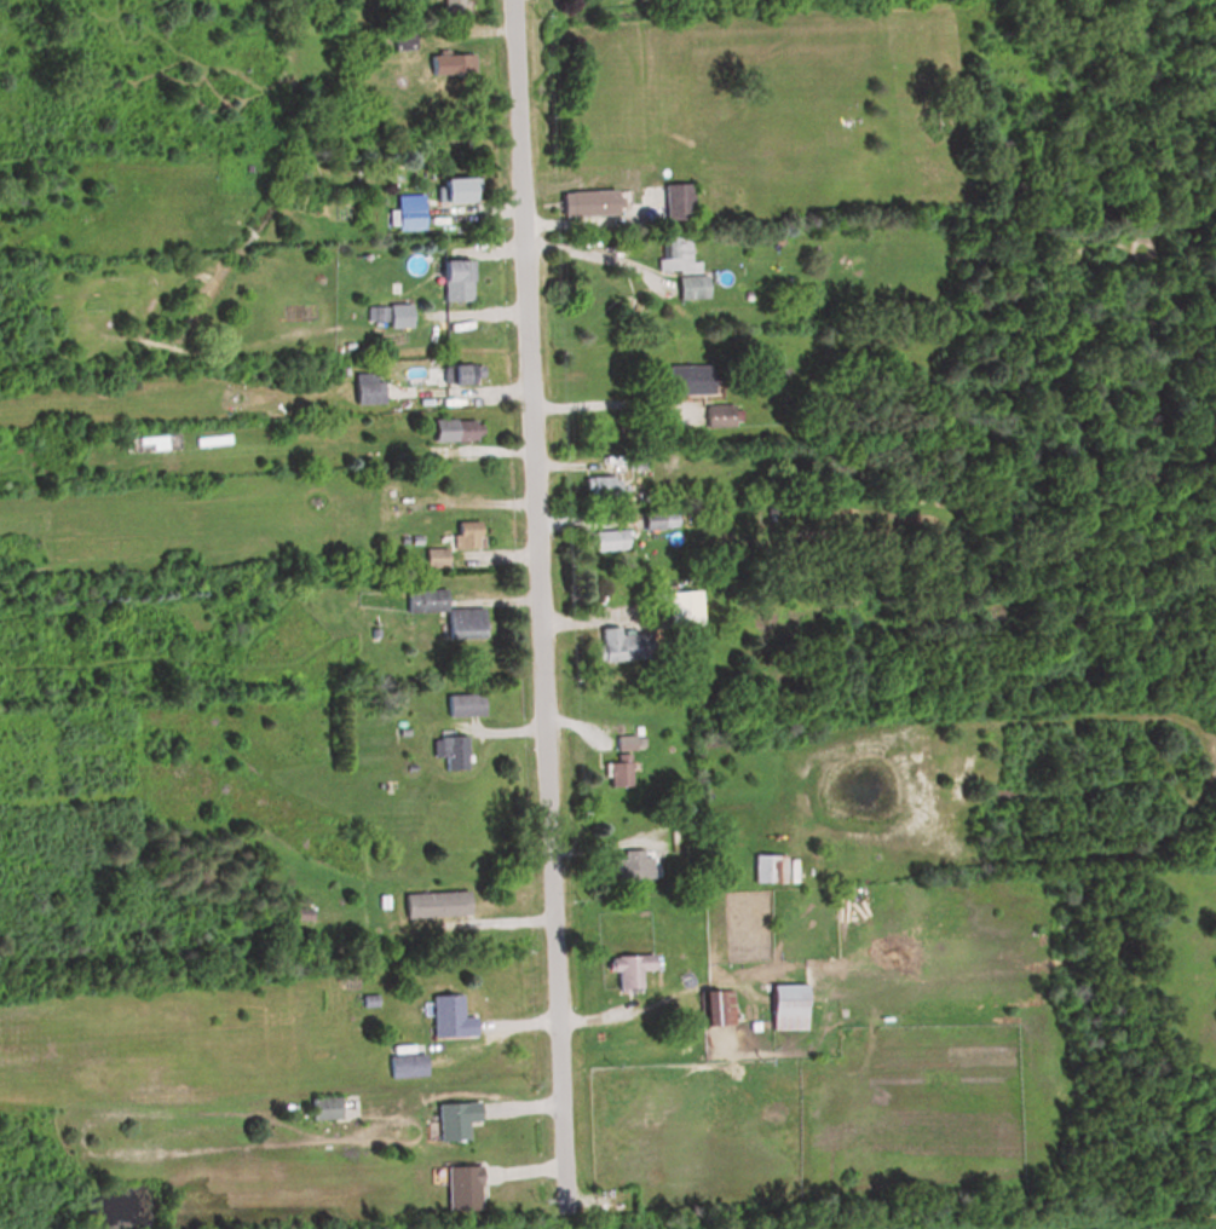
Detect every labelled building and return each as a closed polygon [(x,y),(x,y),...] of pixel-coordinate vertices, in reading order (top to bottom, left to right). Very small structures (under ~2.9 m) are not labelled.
[(461,0),(440,0),(440,12),(461,12),(461,0)] [(420,74),(466,74),(466,54),(420,54),(420,74)] [(433,202),(477,202),(477,177),(433,177),(433,202)] [(661,218),(688,218),(688,184),(656,184),(656,210),(661,210),(661,218)] [(555,215),(610,214),(610,191),(554,192),(555,215)] [(696,271),(696,261),(688,261),(688,236),(656,236),(656,271),(696,271)] [(436,302),(467,302),(467,261),(436,261),(436,302)] [(675,275),(675,299),(704,299),(704,275),(675,275)] [(662,365),(662,395),(708,395),(708,365),(662,365)] [(475,366),(441,366),(441,384),(475,384),(475,366)] [(376,381),(349,381),(349,403),(376,403),(376,381)] [(730,406),(704,406),(704,427),(731,427),(730,406)] [(424,421),(425,441),(477,440),(477,419),(424,421)] [(583,496),(616,496),(616,477),(583,477),(583,496)] [(449,548),(478,548),(478,522),(449,522),(449,548)] [(621,550),(621,530),(588,530),(588,550),(621,550)] [(443,610),(443,589),(402,591),(403,613),(443,611),(445,639),(480,638),(478,608),(443,610)] [(644,632),(615,633),(615,626),(596,627),(597,644),(591,645),(591,661),(645,659),(644,632)] [(442,715),(482,715),(482,695),(442,695),(442,715)] [(436,770),(468,770),(468,737),(436,737),(436,770)] [(625,786),(625,763),(605,763),(605,786),(625,786)] [(609,880),(639,880),(639,852),(609,852),(609,880)] [(749,882),(779,882),(779,856),(749,856),(749,882)] [(464,892),(396,894),(396,918),(464,916),(464,892)] [(613,971),(613,992),(638,991),(638,971),(651,971),(651,956),(603,956),(603,971),(613,971)] [(764,985),(764,1030),(798,1030),(798,985),(764,985)] [(699,1024),(728,1024),(728,992),(699,992),(699,1024)] [(457,995),(428,995),(428,1037),(474,1037),(474,1017),(457,1017),(457,995)] [(384,1076),(423,1076),(423,1055),(384,1055),(384,1076)] [(339,1098),(304,1098),(304,1119),(339,1119),(339,1098)] [(475,1120),(474,1102),(432,1104),(434,1140),(463,1139),(462,1121),(475,1120)] [(443,1166),(443,1208),(476,1208),(476,1166),(443,1166)]
